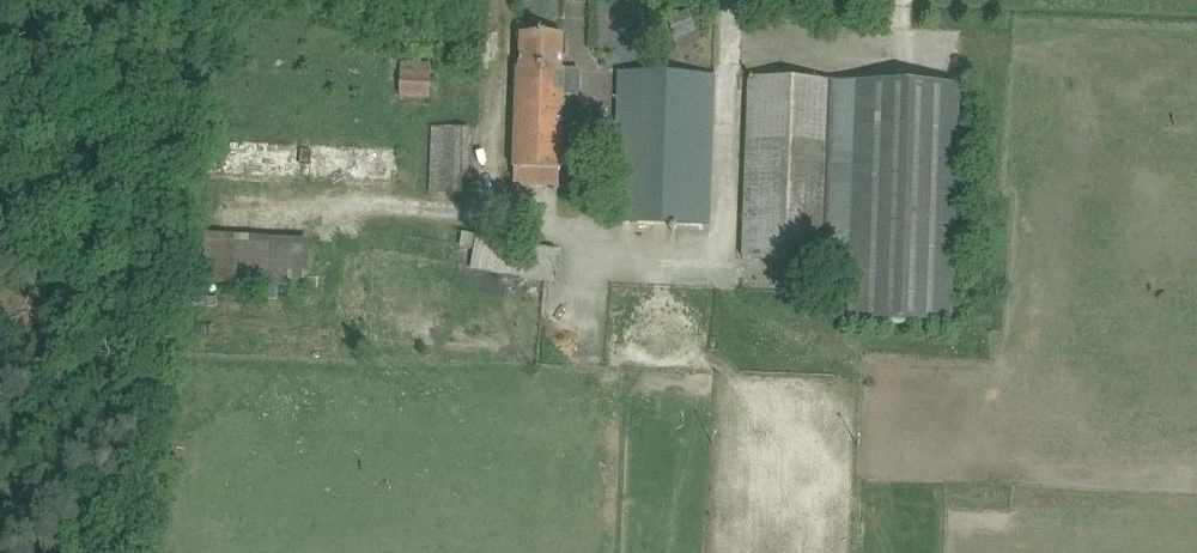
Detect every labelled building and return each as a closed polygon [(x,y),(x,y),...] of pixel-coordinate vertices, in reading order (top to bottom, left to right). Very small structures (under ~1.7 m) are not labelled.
[(650,0),(639,0),(609,4),(614,47),(656,42),(650,0)] [(666,18),(675,39),(695,31),(686,10),(666,18)] [(521,34),(521,46),(521,67),(517,68),(514,165),(560,167),(564,70),(560,68),(563,36),(521,34)] [(430,87),(431,63),(401,62),(400,86),(400,95),(430,96),(430,87)] [(618,72),(613,221),(709,225),(715,76),(618,72)] [(750,77),(743,257),(827,260),(833,80),(750,77)] [(951,325),(960,85),(858,81),(849,321),(951,325)] [(466,193),(469,129),(433,127),(430,191),(466,193)] [(475,250),(478,236),(462,233),(459,247),(475,250)] [(478,236),(475,250),(472,267),(551,283),(558,250),(478,234),(478,236)] [(225,285),(307,286),(307,236),(225,235),(225,285)]
